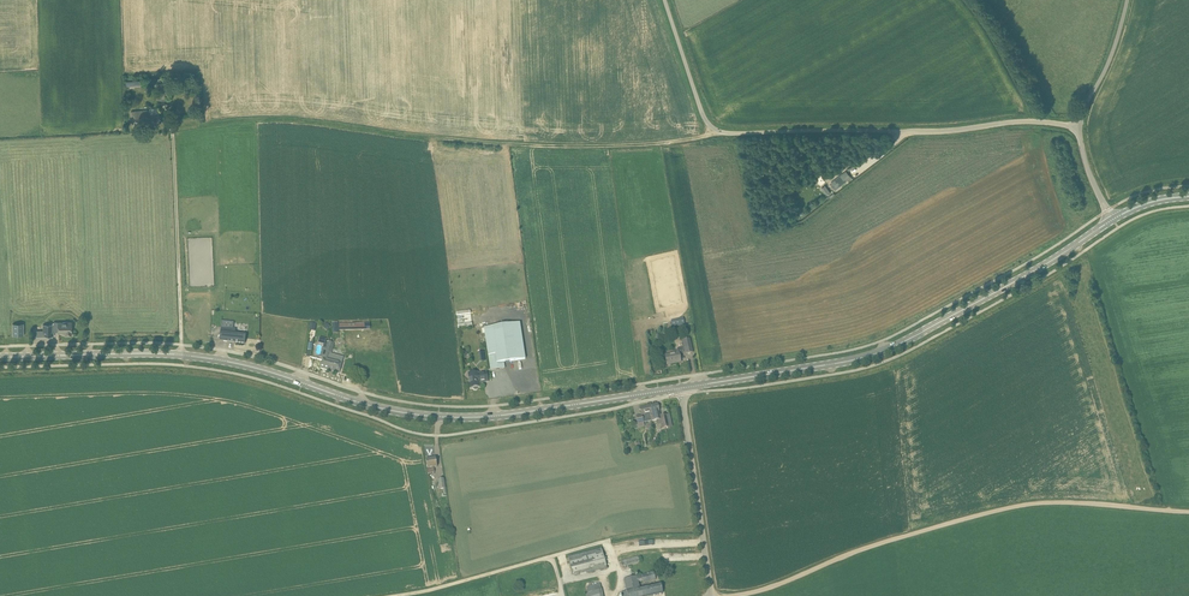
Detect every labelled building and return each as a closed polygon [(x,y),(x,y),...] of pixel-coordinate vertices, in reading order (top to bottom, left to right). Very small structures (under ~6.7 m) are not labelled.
[(164,83),(158,84),(158,100),(165,100),(165,96),(167,96),(166,78),(163,78),(164,83)] [(132,112),(133,126),(157,123),(156,110),(132,112)] [(850,175),(846,171),(841,176),(844,180),(850,175)] [(840,183),(836,179),(830,184),(834,188),(840,183)] [(831,192),(825,185),(821,188),(826,196),(831,192)] [(471,311),(457,311),(457,327),(472,326),(471,311)] [(202,316),(190,315),(188,332),(200,333),(202,316)] [(669,320),(671,327),(684,325),(682,317),(669,320)] [(53,322),(53,324),(54,332),(59,332),(66,332),(66,336),(72,336),(72,334),(71,322),(59,323),(59,322),(53,322)] [(24,323),(13,324),(13,336),(24,335),(24,323)] [(484,328),(491,370),(505,368),(504,362),(525,359),(524,353),(520,323),(484,328)] [(54,332),(53,324),(43,324),(43,332),(34,332),(34,337),(54,336),(54,332)] [(221,326),(220,340),(245,343),(246,333),(236,332),(236,328),(221,326)] [(683,340),(685,353),(693,351),(690,339),(683,340)] [(325,345),(324,344),(323,348),(326,349),(321,368),(339,373),(343,361),(344,357),(331,353),(334,343),(326,341),(325,344),(325,345)] [(673,354),(665,355),(667,365),(672,363),(676,362),(676,363),(681,362),(680,356),(678,350),(673,352),(673,354)] [(480,387),(479,382),(488,381),(487,372),(478,373),(478,372),(469,374),(471,388),(480,387)] [(649,406),(652,421),(661,419),(662,428),(669,427),(666,415),(660,416),(658,404),(649,406)] [(652,421),(649,406),(640,408),(642,415),(636,416),(638,422),(638,424),(644,423),(643,421),(652,420),(652,421)] [(434,467),(437,467),(437,464),(436,458),(426,459),(428,473),(434,472),(434,467)] [(444,478),(437,479),(438,488),(445,487),(444,478)] [(569,557),(576,577),(607,568),(601,548),(569,557)] [(621,561),(623,568),(628,567),(628,565),(640,562),(638,556),(621,561)] [(622,595),(652,595),(663,594),(661,583),(640,588),(638,581),(643,580),(644,582),(656,579),(654,572),(637,576),(624,579),(627,591),(621,592),(622,595)] [(586,592),(587,595),(603,595),(602,594),(600,583),(587,586),(588,592),(586,592)]
